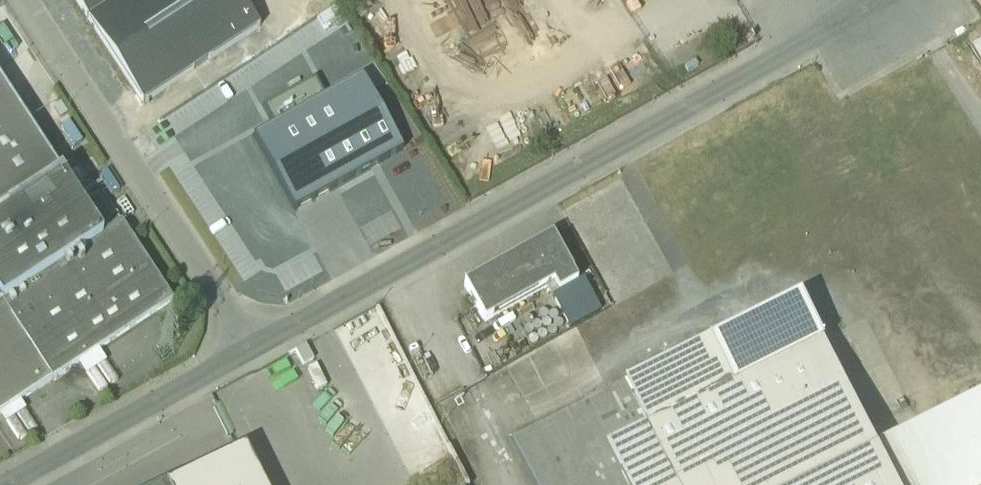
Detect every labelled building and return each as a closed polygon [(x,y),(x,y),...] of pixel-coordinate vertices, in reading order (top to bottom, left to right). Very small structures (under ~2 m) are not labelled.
[(144,106),(256,33),(234,0),(74,0),(144,106)] [(361,79),(255,138),(294,209),(400,150),(361,79)] [(173,301),(102,194),(82,207),(0,81),(0,414),(173,301)] [(199,104),(156,129),(185,179),(228,154),(199,104)] [(205,220),(216,246),(239,236),(227,209),(205,220)] [(552,237),(464,286),(485,323),(553,284),(558,293),(577,283),(572,274),(573,273),(552,237)] [(802,295),(717,338),(738,381),(824,339),(802,295)] [(717,338),(628,382),(636,399),(617,409),(609,393),(511,442),(533,484),(897,484),(881,453),(824,339),(738,381),(717,338)] [(897,484),(980,484),(980,404),(881,453),(897,484)] [(172,484),(263,484),(246,449),(172,484)]
